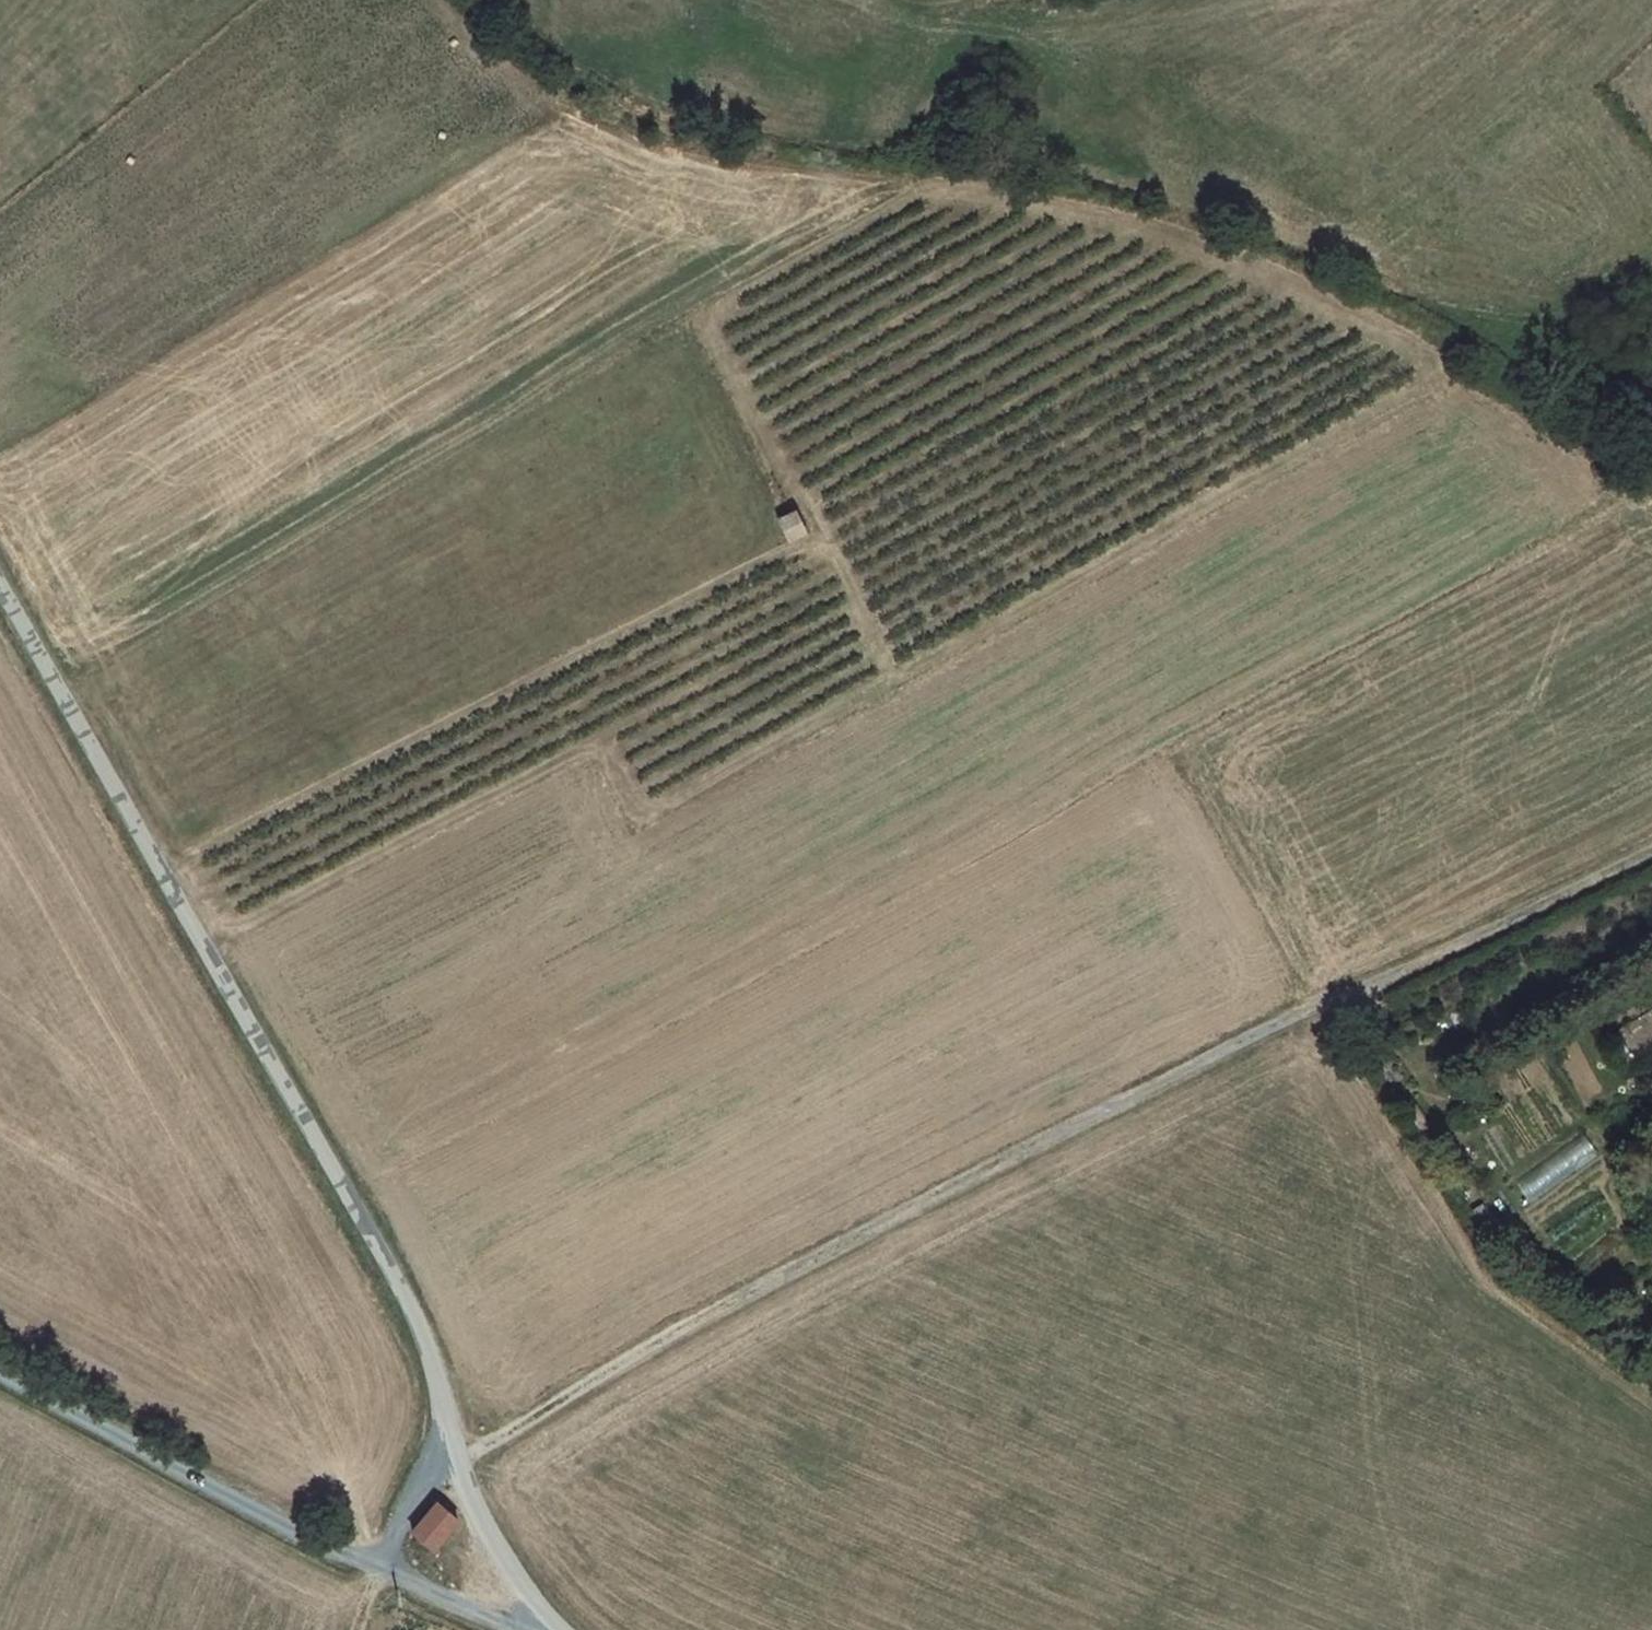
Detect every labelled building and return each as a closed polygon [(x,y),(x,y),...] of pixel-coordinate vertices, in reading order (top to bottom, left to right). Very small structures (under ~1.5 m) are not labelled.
[(808,533),(798,512),(776,522),(788,541),(808,533)] [(1482,1206),(1467,1215),(1485,1245),(1499,1236),(1482,1206)] [(433,1551),(459,1521),(438,1504),(412,1533),(433,1551)]
